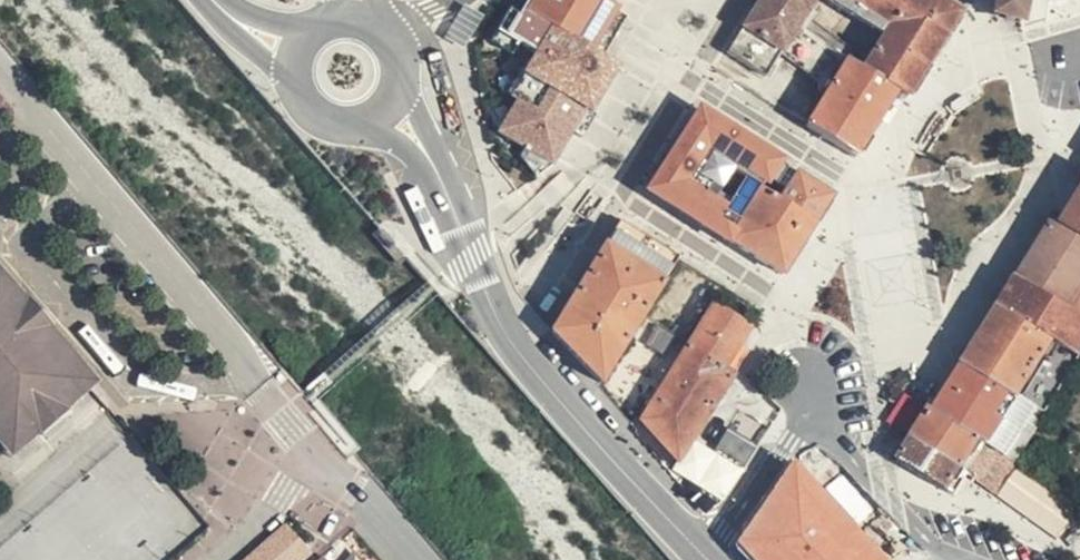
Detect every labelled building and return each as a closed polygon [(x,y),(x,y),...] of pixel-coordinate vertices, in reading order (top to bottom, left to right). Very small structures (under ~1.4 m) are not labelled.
[(509,34),(535,47),(523,72),(547,84),(537,103),(516,92),(496,132),(562,165),(615,60),(599,52),(625,1),(623,0),(526,0),(509,34)] [(734,38),(740,44),(736,51),(729,46),(725,53),(764,78),(780,52),(820,83),(817,91),(823,95),(804,127),(820,136),(854,158),(895,92),(861,70),(797,30),(811,7),(815,0),(758,0),(734,38)] [(846,0),(824,0),(835,7),(882,36),(888,26),(846,0)] [(888,26),(882,36),(866,61),(861,70),(895,92),(906,99),(957,14),(935,0),(846,0),(888,26)] [(1020,20),(1024,0),(997,0),(994,10),(1020,20)] [(819,12),(811,7),(797,30),(861,70),(866,61),(852,52),(851,54),(843,48),(844,46),(812,22),(819,12)] [(740,44),(734,38),(729,46),(736,51),(740,44)] [(798,123),(804,127),(823,95),(817,91),(798,123)] [(781,275),(814,223),(778,201),(744,179),(723,213),(739,222),(726,241),(781,275)] [(1059,227),(1079,240),(1079,192),(1059,227)] [(1059,227),(1052,222),(1014,283),(1079,319),(1079,240),(1059,227)] [(600,385),(678,258),(620,223),(551,333),(600,385)] [(70,408),(99,382),(68,346),(0,267),(0,289),(15,307),(19,304),(87,382),(64,402),(70,408)] [(1014,283),(996,310),(1051,344),(1077,361),(1079,356),(1079,319),(1014,283)] [(16,444),(34,427),(30,424),(58,399),(63,403),(64,402),(87,382),(19,304),(15,307),(0,289),(0,426),(16,444)] [(723,371),(750,327),(714,304),(641,422),(675,460),(677,460),(691,440),(720,395),(732,377),(723,371)] [(1051,344),(996,310),(995,310),(959,367),(1015,403),(1017,399),(1051,344)] [(1048,409),(1077,361),(1051,344),(1017,399),(1043,417),(1048,409)] [(1015,403),(959,367),(931,414),(1015,464),(1031,436),(1043,417),(1017,399),(1015,403)] [(34,427),(40,436),(41,436),(71,410),(70,408),(64,402),(63,403),(58,399),(30,424),(34,427)] [(1015,464),(931,414),(928,412),(910,442),(966,475),(994,490),(1005,476),(1015,464)] [(675,460),(641,422),(636,431),(634,433),(685,493),(712,455),(691,440),(677,460),(675,460)] [(40,436),(34,427),(16,444),(0,426),(0,446),(11,459),(40,436)] [(739,474),(752,451),(728,434),(712,455),(685,493),(694,504),(700,508),(706,508),(710,507),(714,506),(718,505),(720,504),(722,501),(740,475),(739,474)] [(966,475),(910,442),(895,464),(952,498),(966,475)] [(859,546),(792,471),(751,537),(754,541),(742,550),(751,559),(872,559),(859,546)] [(826,486),(859,524),(873,512),(840,474),(826,486)] [(1008,522),(1010,519),(1010,516),(1009,513),(1008,513),(1007,512),(1006,512),(1006,510),(1003,509),(1000,508),(997,510),(995,512),(993,513),(991,515),(991,520),(992,522),(993,523),(996,526),(999,527),(1000,527),(1004,527),(1006,525),(1008,523),(1008,522)] [(285,526),(246,559),(298,559),(309,550),(285,526)] [(859,546),(872,559),(875,559),(879,557),(864,542),(859,546)] [(890,546),(879,557),(875,559),(904,559),(890,546)]
